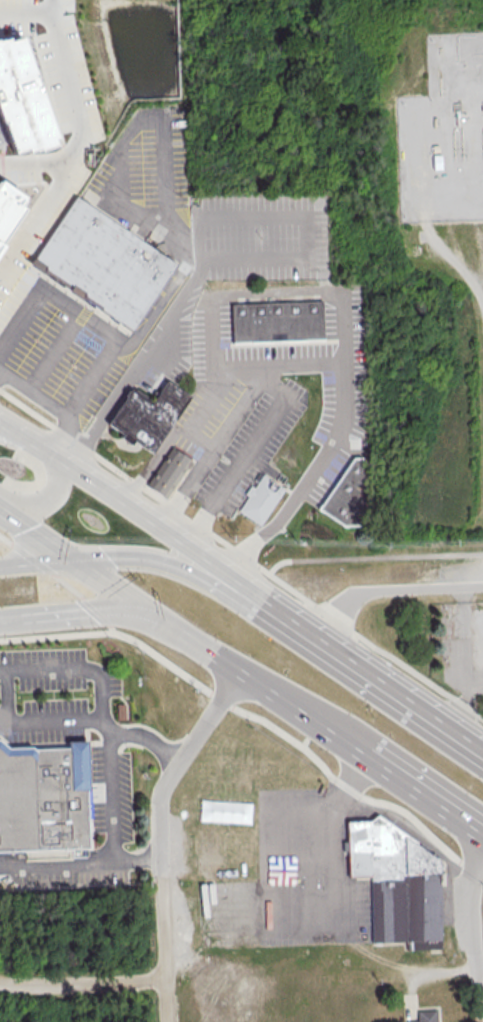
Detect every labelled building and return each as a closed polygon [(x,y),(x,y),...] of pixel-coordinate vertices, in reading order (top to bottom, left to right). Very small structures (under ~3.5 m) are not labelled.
[(14,151),(0,112),(0,33),(8,30),(9,34),(22,31),(58,135),(54,137),(56,142),(28,152),(26,147),(14,151)] [(27,203),(21,200),(27,191),(0,172),(0,243),(27,203)] [(78,196),(34,260),(134,328),(178,263),(78,196)] [(235,304),(236,342),(326,339),(324,300),(235,304)] [(133,387),(109,421),(154,451),(192,395),(169,379),(154,401),(133,387)] [(174,447),(148,485),(168,498),(193,461),(174,447)] [(355,457),(321,509),(345,524),(367,523),(364,457),(355,457)] [(266,474),(257,487),(253,485),(248,493),(251,496),(242,509),(262,524),(286,488),(266,474)] [(91,847),(0,851),(0,739),(2,739),(11,746),(33,746),(36,748),(71,747),(70,740),(90,739),(92,789),(88,789),(91,847)] [(442,949),(407,950),(407,943),(373,944),(371,876),(349,877),(348,822),(371,821),(379,815),(440,861),(442,949)] [(417,1020),(405,1020),(405,1021),(437,1021),(436,1009),(416,1009),(417,1020)]
